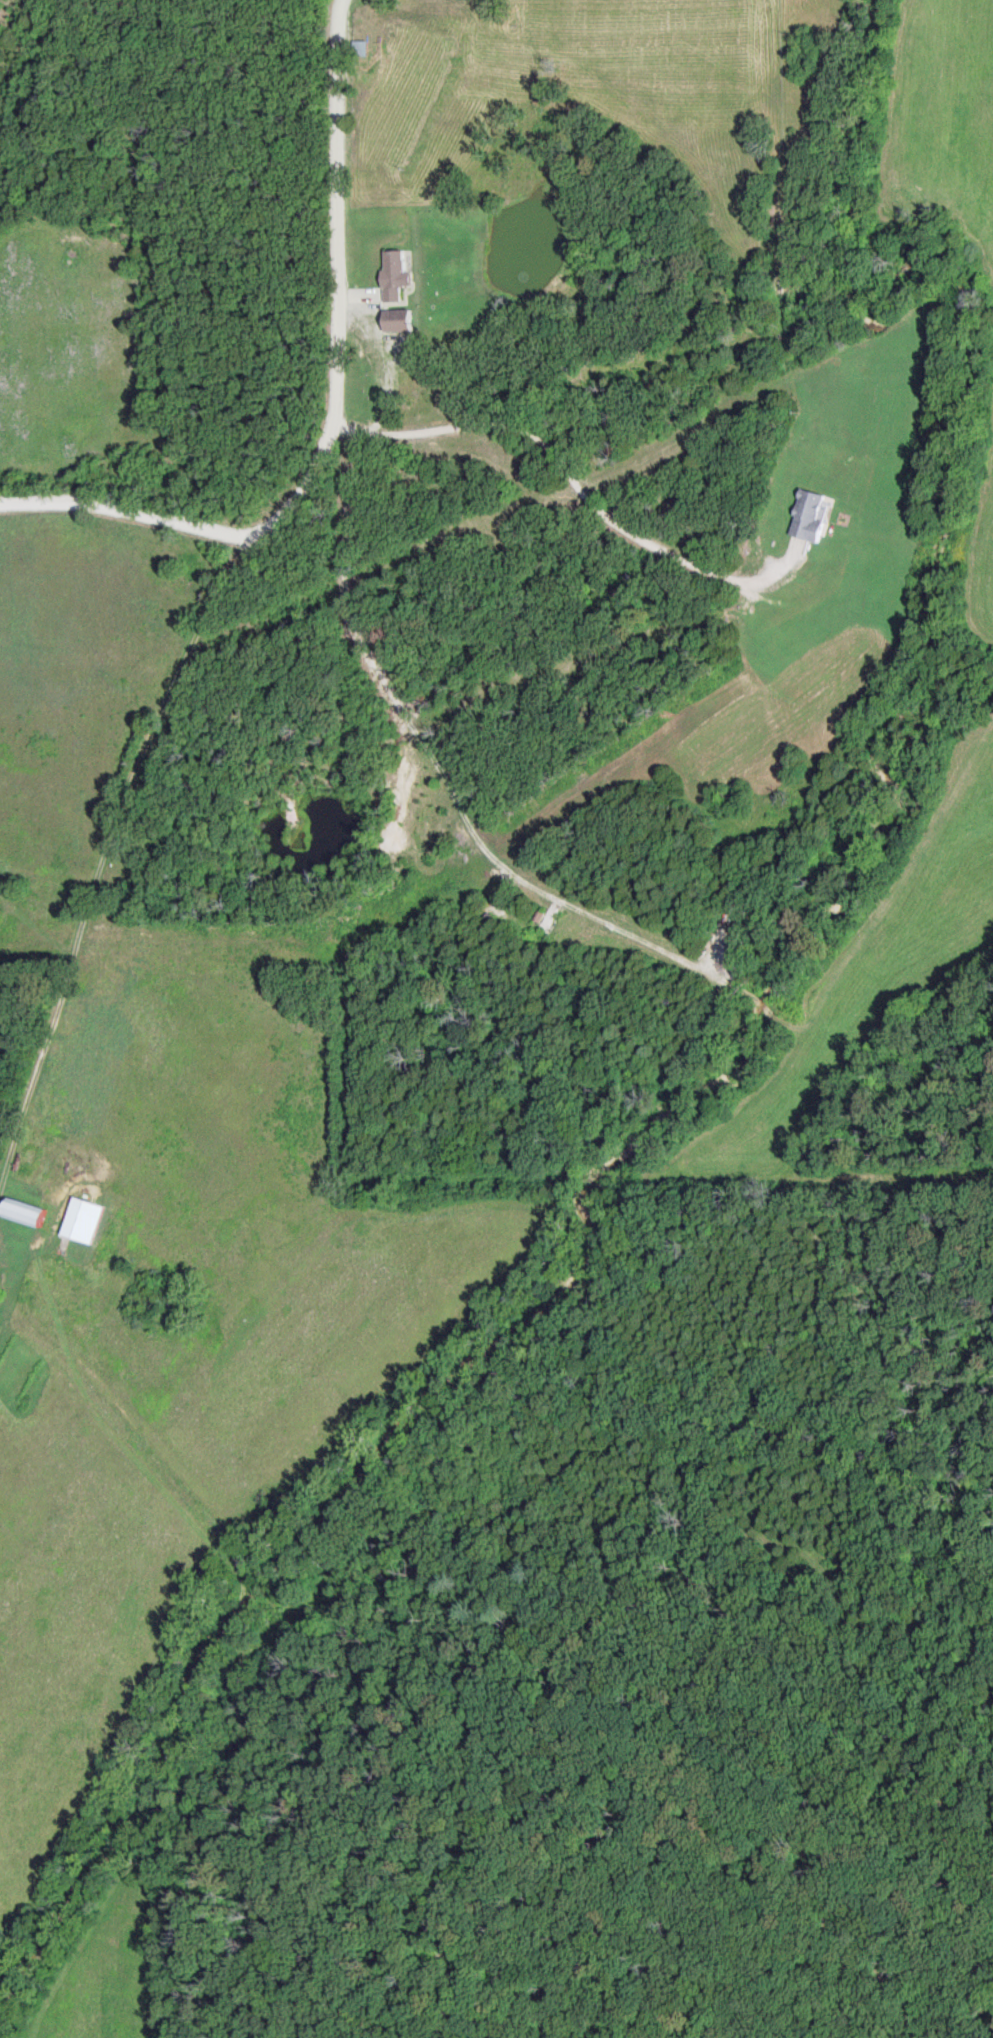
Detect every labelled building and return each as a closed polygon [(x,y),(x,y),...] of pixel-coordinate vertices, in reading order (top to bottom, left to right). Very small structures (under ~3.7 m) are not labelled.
[(406,288),(421,287),(420,273),(411,273),(411,251),(386,252),(388,306),(407,305),(406,288)] [(422,333),(422,311),(389,311),(389,333),(422,333)] [(832,493),(800,492),(797,539),(830,541),(832,493)] [(66,1237),(98,1247),(110,1209),(78,1199),(66,1237)] [(58,1215),(15,1200),(8,1218),(52,1233),(58,1215)]
